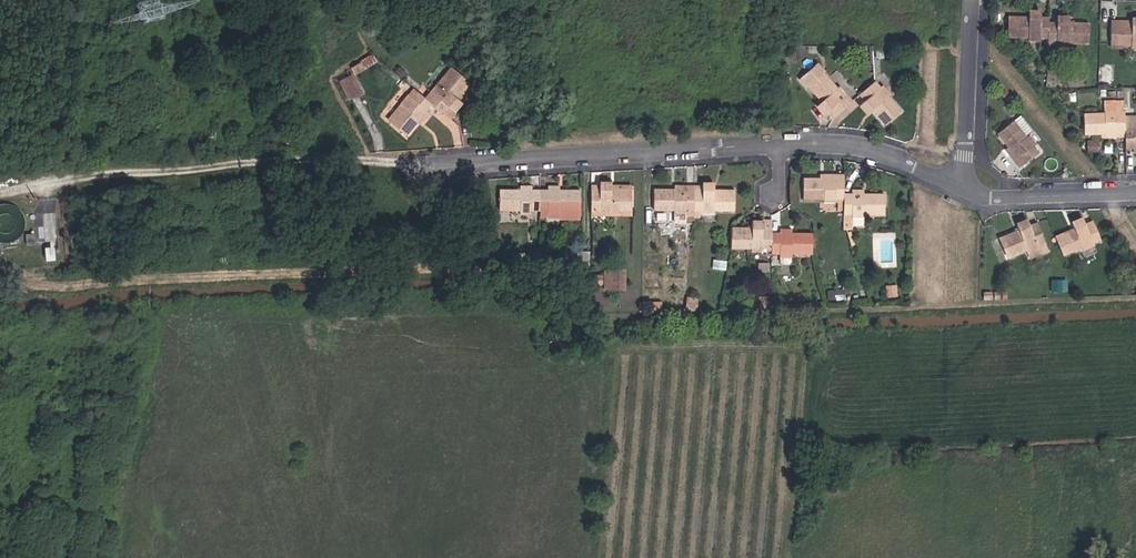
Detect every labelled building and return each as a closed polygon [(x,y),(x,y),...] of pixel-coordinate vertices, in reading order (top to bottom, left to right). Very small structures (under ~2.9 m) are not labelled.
[(1052,20),(1051,11),(1039,11),(1040,7),(1029,7),(1029,11),(1008,10),(1007,33),(1029,33),(1029,39),(1042,40),(1043,34),(1052,35),(1052,20)] [(1060,20),(1052,20),(1052,35),(1051,53),(1060,53),(1059,49),(1071,49),(1071,43),(1089,44),(1090,21),(1073,21),(1073,17),(1060,16),(1060,20)] [(1135,17),(1135,21),(1112,21),(1112,42),(1135,42),(1135,45),(1135,17)] [(872,53),(873,43),(856,42),(856,53),(872,53)] [(883,55),(883,47),(875,47),(875,55),(883,55)] [(381,64),(365,66),(366,73),(382,70),(381,64)] [(832,118),(847,104),(842,99),(845,96),(835,84),(831,87),(811,65),(796,78),(817,103),(816,104),(824,114),(826,111),(832,118)] [(365,66),(356,68),(357,74),(366,73),(365,66)] [(435,85),(447,71),(442,67),(417,95),(423,100),(428,94),(423,90),(430,81),(435,85)] [(396,68),(391,73),(398,78),(402,73),(396,68)] [(423,100),(428,105),(434,110),(444,118),(448,112),(445,110),(453,101),(451,99),(464,84),(447,71),(435,85),(430,81),(423,90),(428,94),(423,100)] [(362,94),(351,76),(342,81),(352,100),(362,94)] [(453,101),(445,110),(448,112),(456,103),(459,99),(456,97),(466,85),(464,84),(451,99),(453,101)] [(874,92),(867,85),(854,98),(859,104),(854,108),(861,117),(868,111),(881,126),(895,114),(880,99),(884,95),(877,89),(874,92)] [(1010,91),(1005,85),(1000,89),(1005,96),(1010,91)] [(411,90),(406,86),(379,117),(385,122),(398,107),(393,103),(400,93),(405,98),(411,90)] [(417,95),(411,90),(405,98),(400,93),(393,103),(398,107),(385,122),(401,137),(414,121),(419,124),(428,115),(423,110),(428,105),(423,100),(417,95)] [(1124,110),(1124,106),(1116,107),(1116,101),(1106,101),(1106,107),(1082,107),(1082,129),(1106,129),(1106,133),(1118,133),(1118,129),(1124,129),(1124,125),(1124,122),(1124,117),(1124,110)] [(434,110),(428,105),(423,110),(428,115),(419,124),(414,121),(401,137),(404,139),(415,126),(418,128),(434,110)] [(1124,117),(1124,122),(1131,122),(1131,118),(1135,118),(1135,110),(1124,110),(1124,117)] [(1010,116),(993,129),(1003,142),(1005,144),(1003,146),(1000,149),(1009,160),(1014,156),(1020,163),(1036,150),(1030,141),(1034,138),(1026,127),(1022,130),(1021,129),(1028,123),(1019,112),(1012,118),(1010,116)] [(1124,142),(1132,142),(1132,148),(1135,148),(1135,118),(1131,118),(1131,122),(1124,122),(1124,125),(1124,129),(1124,133),(1124,142)] [(1098,147),(1098,137),(1089,138),(1090,147),(1098,147)] [(1009,160),(1015,167),(1020,163),(1014,156),(1009,160)] [(842,199),(843,182),(831,182),(831,178),(821,178),(821,182),(802,183),(803,204),(822,204),(822,210),(831,210),(831,204),(842,204),(842,199)] [(538,210),(538,191),(528,191),(528,186),(517,185),(517,191),(495,191),(495,210),(517,210),(517,214),(529,214),(529,210),(538,210)] [(547,191),(538,191),(538,210),(547,210),(547,214),(562,214),(562,211),(577,211),(577,191),(559,190),(559,186),(547,185),(547,191)] [(594,190),(590,190),(590,212),(595,212),(595,215),(603,215),(603,212),(626,212),(626,190),(605,190),(605,186),(594,185),(594,190)] [(691,219),(693,190),(685,191),(685,186),(673,186),(673,191),(651,191),(651,211),(672,212),(672,217),(683,217),(683,212),(686,212),(685,218),(691,219)] [(693,190),(691,219),(697,219),(697,213),(700,213),(700,217),(710,217),(710,212),(731,212),(731,191),(712,190),(712,187),(699,186),(699,191),(693,190)] [(842,199),(842,204),(842,220),(851,220),(850,225),(858,225),(858,220),(881,221),(881,200),(858,199),(858,195),(848,194),(848,199),(842,199)] [(58,224),(58,218),(56,212),(52,207),(47,203),(41,201),(35,202),(29,204),(24,208),(21,214),(20,220),(21,226),(24,232),(28,236),(34,239),(40,239),(46,238),(51,235),(55,230),(58,224)] [(1023,219),(1035,214),(1033,209),(1020,213),(1023,219)] [(547,210),(538,210),(538,220),(561,220),(562,222),(576,222),(577,211),(562,211),(562,214),(547,214),(547,210)] [(1057,233),(1047,213),(1036,218),(1035,214),(1023,219),(1024,223),(1009,229),(1016,249),(1033,243),(1035,247),(1048,241),(1046,237),(1057,233)] [(1076,223),(1072,214),(1059,220),(1062,228),(1076,223)] [(1064,231),(1057,234),(1063,246),(1067,255),(1080,249),(1082,252),(1096,246),(1094,243),(1102,239),(1094,219),(1077,226),(1076,223),(1062,228),(1064,231)] [(851,220),(842,220),(842,224),(846,234),(850,234),(850,225),(851,220)] [(772,239),(772,224),(762,224),(762,230),(750,229),(750,232),(733,231),(731,233),(731,254),(749,254),(749,259),(761,259),(762,254),(767,254),(767,261),(771,262),(771,260),(771,250),(772,239)] [(1007,258),(1035,247),(1033,243),(1016,249),(1009,229),(997,234),(1007,258)] [(1039,256),(1063,246),(1057,234),(1057,233),(1046,237),(1048,241),(1035,247),(1039,256)] [(772,239),(771,250),(771,260),(774,260),(774,267),(777,270),(783,270),(786,268),(786,260),(812,259),(812,239),(788,239),(788,234),(776,234),(776,239),(772,239)] [(537,247),(523,247),(524,258),(538,258),(537,247)] [(550,249),(550,257),(565,256),(565,248),(550,249)] [(584,249),(572,249),(572,266),(584,266),(584,249)] [(771,277),(771,269),(760,269),(760,277),(771,277)] [(614,291),(614,270),(605,270),(605,291),(614,291)] [(626,291),(626,270),(614,270),(614,291),(626,291)] [(602,276),(593,276),(592,285),(602,286),(602,276)] [(894,286),(886,286),(886,298),(895,298),(894,286)] [(686,290),(685,302),(696,302),(696,289),(686,290)] [(759,291),(758,300),(770,300),(771,290),(759,291)] [(660,292),(650,292),(651,303),(661,303),(660,292)]
